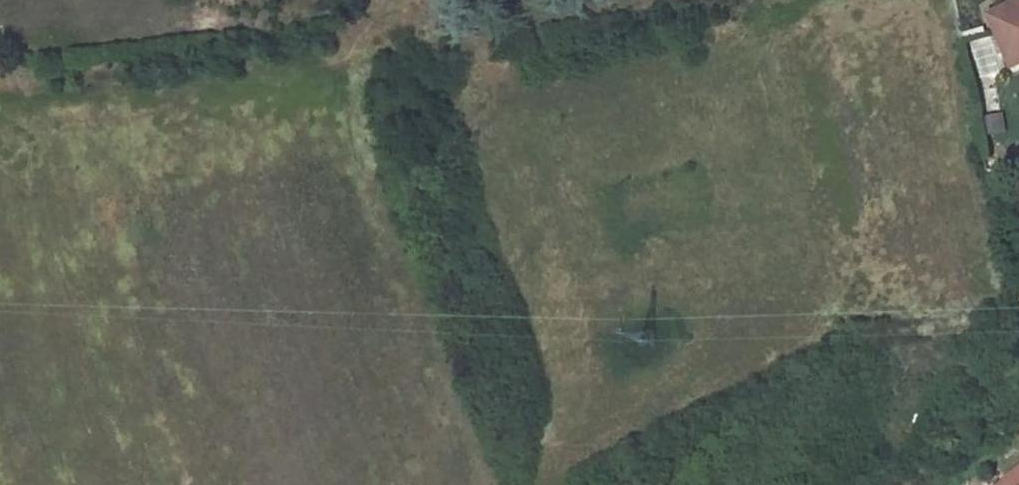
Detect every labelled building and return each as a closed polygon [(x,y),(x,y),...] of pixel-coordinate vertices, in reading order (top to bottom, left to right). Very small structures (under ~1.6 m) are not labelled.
[(994,15),(1016,66),(1018,65),(1018,4),(994,15)] [(1003,484),(1018,484),(1018,471),(1003,484)]
